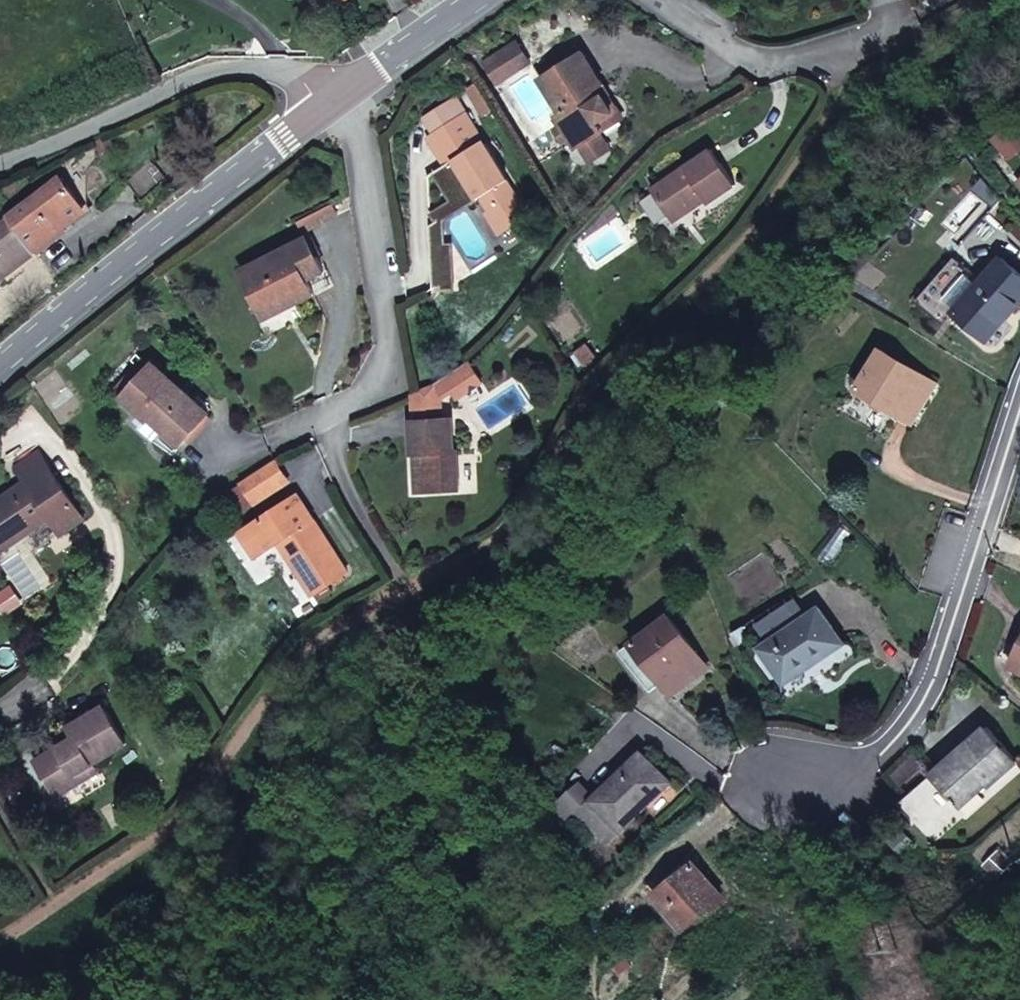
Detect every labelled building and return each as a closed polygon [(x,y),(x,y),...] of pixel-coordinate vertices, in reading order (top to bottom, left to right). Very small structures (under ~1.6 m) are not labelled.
[(531,62),(518,41),(484,63),(497,84),(531,62)] [(604,86),(583,52),(540,79),(560,111),(556,115),(562,125),(570,138),(577,149),(582,146),(585,151),(586,153),(588,155),(591,156),(594,156),(597,156),(599,155),(602,153),(603,151),(605,149),(605,146),(605,143),(604,140),(603,139),(600,134),(605,131),(600,123),(615,113),(605,97),(600,100),(595,91),(604,86)] [(619,110),(604,86),(595,91),(600,100),(605,97),(615,113),(619,110)] [(466,112),(457,98),(425,118),(434,133),(466,112)] [(466,112),(434,133),(427,137),(445,166),(454,160),(478,198),(478,200),(481,198),(489,209),(502,202),(510,215),(524,206),(507,179),(508,178),(466,112)] [(570,138),(562,125),(555,130),(563,142),(570,138)] [(114,149),(108,136),(95,143),(101,156),(114,149)] [(736,185),(712,149),(653,189),(673,218),(705,197),(707,200),(709,204),(736,185)] [(478,198),(454,160),(445,166),(437,171),(456,201),(465,196),(469,204),(478,198)] [(88,212),(62,177),(10,216),(11,218),(23,233),(36,251),(88,212)] [(469,204),(465,196),(456,201),(434,215),(438,220),(440,222),(469,204)] [(707,200),(705,197),(673,218),(675,222),(707,200)] [(510,215),(502,202),(489,209),(486,211),(499,232),(515,222),(510,215)] [(316,225),(311,215),(298,221),(304,232),(316,225)] [(11,218),(0,227),(0,282),(38,253),(23,233),(11,218)] [(438,220),(430,226),(433,288),(453,287),(451,248),(442,248),(441,223),(440,222),(438,220)] [(324,271),(307,238),(243,271),(266,318),(314,294),(306,279),(324,271)] [(1003,258),(979,284),(957,310),(955,313),(987,341),(1019,303),(1019,273),(1003,258)] [(979,284),(967,273),(944,299),(957,310),(979,284)] [(937,383),(881,350),(857,389),(912,423),(937,383)] [(482,383),(469,362),(435,384),(443,396),(452,390),(460,385),(465,393),(482,383)] [(210,413),(154,363),(124,397),(150,420),(155,414),(186,440),(210,413)] [(443,396),(435,384),(412,394),(414,420),(444,419),(443,396)] [(465,393),(460,385),(452,390),(457,399),(465,393)] [(186,440),(155,414),(150,420),(139,432),(154,444),(161,437),(177,450),(186,440)] [(444,419),(414,420),(412,421),(414,454),(417,454),(422,454),(423,460),(417,460),(418,492),(460,489),(458,450),(455,450),(453,418),(444,419)] [(41,454),(18,469),(27,482),(0,501),(0,552),(51,517),(62,533),(84,518),(41,454)] [(289,482),(276,460),(256,472),(270,494),(289,482)] [(270,494),(256,472),(241,482),(255,504),(270,494)] [(314,595),(349,572),(299,494),(240,533),(256,558),(279,543),(314,595)] [(843,644),(820,609),(762,648),(784,680),(813,661),(814,664),(843,644)] [(708,667),(670,615),(632,644),(663,684),(671,695),(708,667)] [(663,684),(632,644),(620,653),(650,694),(663,684)] [(1011,665),(1019,670),(1019,648),(1011,665)] [(813,661),(784,680),(786,682),(814,664),(813,661)] [(127,745),(105,707),(70,727),(76,738),(66,743),(36,761),(57,796),(81,781),(77,774),(94,764),(127,745)] [(76,738),(70,727),(60,733),(66,743),(76,738)] [(1018,761),(988,727),(958,753),(961,757),(936,778),(932,774),(897,804),(933,845),(966,816),(960,808),(986,785),(988,787),(1018,761)] [(684,797),(642,753),(593,801),(622,829),(645,806),(659,821),(684,797)] [(961,757),(958,753),(932,774),(936,778),(961,757)] [(94,764),(77,774),(81,781),(98,772),(94,764)] [(622,829),(593,801),(579,814),(607,843),(622,829)] [(722,897),(694,863),(654,895),(682,930),(722,897)]
